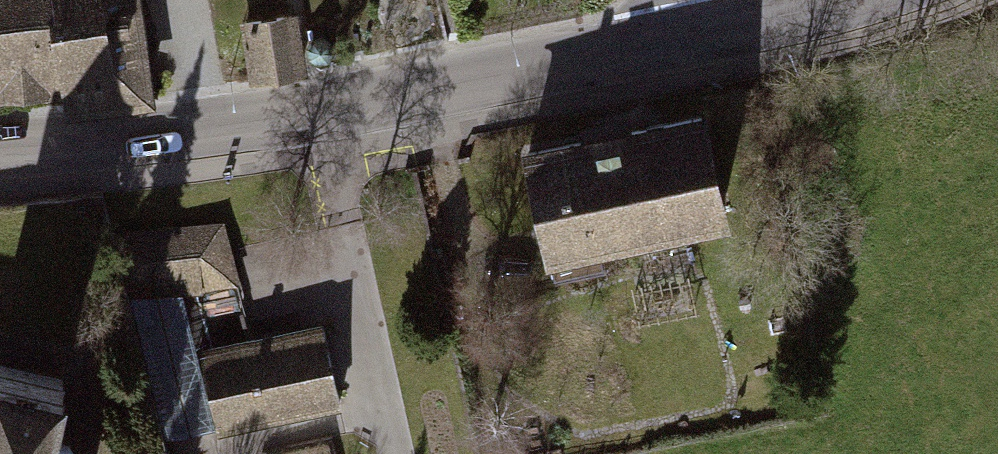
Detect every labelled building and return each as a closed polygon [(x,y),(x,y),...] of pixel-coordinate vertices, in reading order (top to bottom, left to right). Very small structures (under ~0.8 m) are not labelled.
[(58,88),(59,104),(143,95),(132,0),(0,0),(0,94),(58,88)] [(290,15),(245,21),(253,81),(299,74),(290,15)] [(701,116),(528,152),(555,279),(604,269),(599,241),(722,215),(701,116)] [(237,283),(220,225),(114,237),(128,295),(237,283)] [(323,327),(199,355),(216,429),(340,402),(323,327)] [(69,444),(53,441),(67,378),(0,364),(0,453),(75,453),(69,444)]
